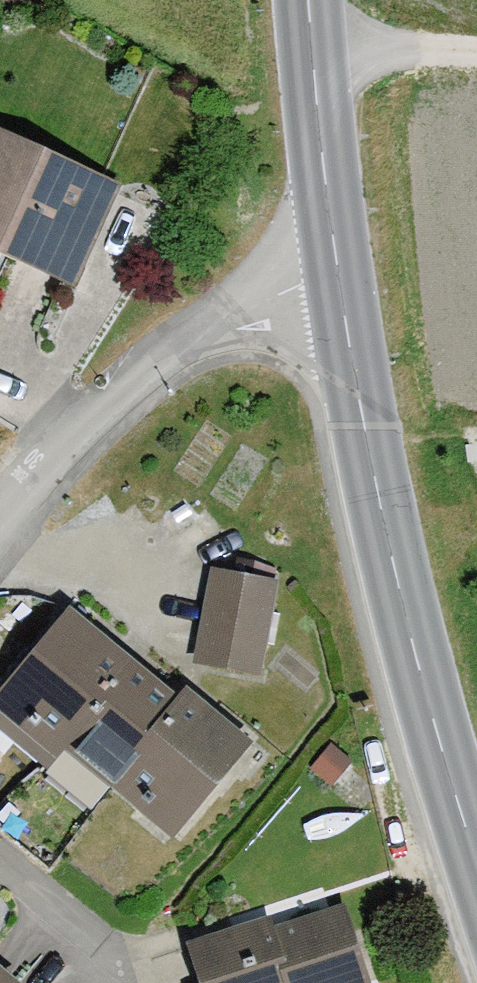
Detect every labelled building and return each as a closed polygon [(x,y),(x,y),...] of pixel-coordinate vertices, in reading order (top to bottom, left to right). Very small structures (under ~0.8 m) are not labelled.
[(0,138),(0,242),(61,269),(100,184),(0,138)] [(273,583),(215,573),(198,660),(257,672),(273,583)] [(70,616),(6,693),(31,712),(28,716),(29,728),(56,750),(127,664),(126,663),(122,668),(101,651),(106,646),(70,616)] [(127,664),(56,750),(57,751),(65,741),(89,761),(102,760),(119,774),(113,781),(114,782),(182,701),(181,700),(177,705),(127,664)] [(182,701),(114,782),(141,804),(154,803),(156,800),(181,820),(244,744),(208,714),(203,719),(182,701)] [(350,762),(331,746),(312,768),(331,784),(350,762)] [(192,947),(203,982),(367,982),(343,910),(274,932),(270,921),(192,947)] [(0,972),(0,982),(13,982),(0,972)]
